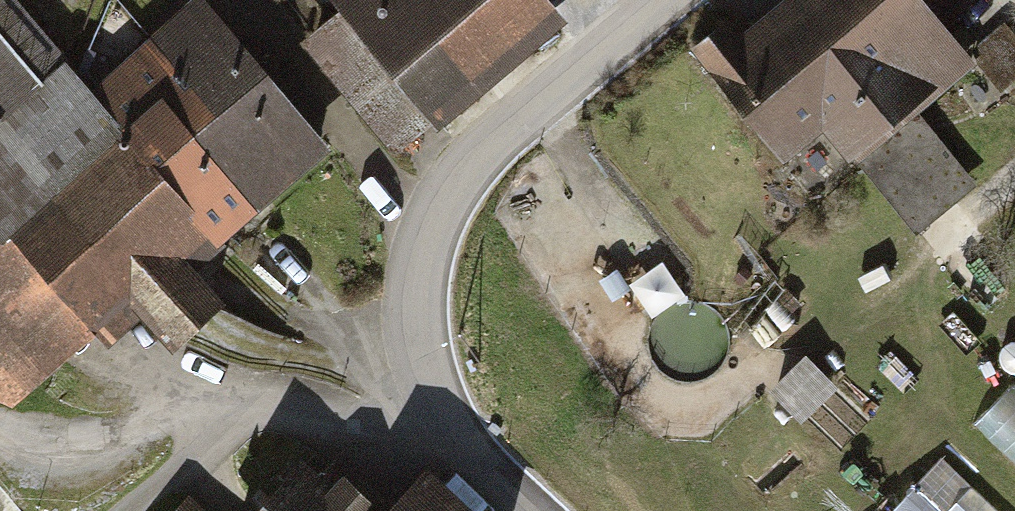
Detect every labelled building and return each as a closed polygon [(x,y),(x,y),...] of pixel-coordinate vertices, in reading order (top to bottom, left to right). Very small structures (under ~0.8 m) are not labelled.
[(3,404),(95,325),(108,340),(145,308),(172,339),(225,294),(196,260),(224,236),(92,83),(20,0),(0,0),(0,401),(3,404)] [(260,206),(330,146),(204,0),(189,0),(152,32),(216,106),(192,127),(260,206)] [(399,148),(566,12),(556,0),(338,0),(340,3),(304,33),(399,148)] [(697,37),(786,149),(824,119),(912,231),(975,181),(918,109),(978,61),(929,0),(779,0),(743,28),(729,11),(697,37)] [(216,106),(152,32),(92,83),(224,236),(260,206),(192,127),(216,106)] [(807,352),(771,387),(803,420),(839,385),(807,352)] [(976,425),(1014,462),(1014,385),(976,425)] [(384,503),(333,454),(320,468),(301,451),(243,510),(377,510),(384,503)] [(54,510),(9,458),(0,465),(0,510),(53,510),(54,510)] [(892,510),(997,510),(943,458),(892,510)] [(427,459),(384,503),(377,510),(481,510),(427,459)] [(186,491),(167,510),(207,510),(186,491)]
